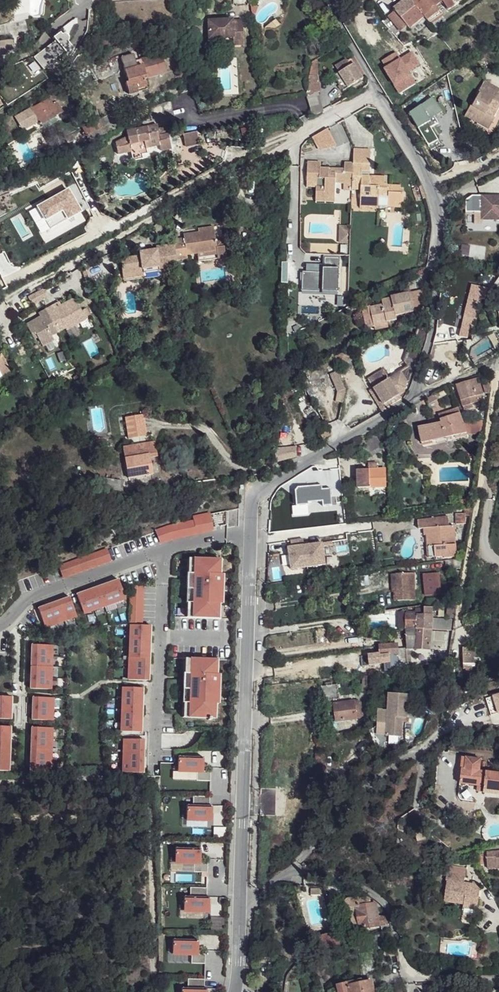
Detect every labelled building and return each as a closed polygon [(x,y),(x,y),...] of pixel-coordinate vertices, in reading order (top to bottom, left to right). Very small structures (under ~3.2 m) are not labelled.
[(430,23),(442,15),(443,16),(444,15),(437,6),(442,2),(441,0),(404,0),(393,9),(396,12),(389,17),(402,33),(424,16),(430,23)] [(448,9),(455,5),(462,0),(442,0),(448,9)] [(232,19),(208,20),(208,38),(233,37),(233,45),(244,45),(243,20),(232,20),(232,19)] [(63,39),(63,38),(56,38),(65,59),(66,58),(57,39),(63,39)] [(57,39),(66,58),(71,47),(68,46),(69,46),(69,45),(69,42),(69,41),(68,39),(66,38),(64,39),(63,39),(57,39)] [(125,71),(127,71),(125,64),(135,61),(133,54),(121,58),(125,71)] [(144,79),(165,73),(160,54),(149,58),(149,55),(142,56),(143,59),(140,60),(140,61),(135,63),(135,61),(125,64),(127,71),(125,71),(128,83),(130,90),(145,86),(144,79)] [(366,77),(354,56),(350,59),(363,79),(366,77)] [(309,62),(307,85),(317,82),(315,75),(316,74),(315,59),(309,62)] [(334,77),(344,91),(363,79),(350,59),(347,61),(346,59),(334,66),(339,74),(334,77)] [(498,93),(498,88),(485,81),(483,84),(498,93)] [(307,85),(306,94),(318,91),(320,90),(317,82),(307,85)] [(130,90),(128,83),(126,84),(129,95),(137,93),(137,92),(147,89),(145,86),(130,90)] [(492,125),(497,115),(494,113),(496,110),(498,112),(498,93),(483,84),(479,92),(480,93),(475,102),(473,101),(468,112),(481,119),(482,118),(492,125)] [(312,115),(324,112),(318,91),(306,94),(306,95),(312,115)] [(176,117),(171,99),(148,105),(153,122),(176,117)] [(40,125),(55,117),(46,101),(31,109),(40,125)] [(30,110),(16,118),(23,132),(38,124),(30,110)] [(481,119),(468,112),(465,116),(489,130),(492,125),(482,118),(481,119)] [(95,132),(92,124),(83,129),(85,133),(82,134),(83,137),(86,136),(90,143),(99,140),(95,132)] [(143,148),(151,146),(159,143),(164,142),(166,149),(175,146),(171,131),(162,134),(160,124),(156,125),(129,131),(130,136),(119,143),(122,154),(135,151),(143,148)] [(330,129),(314,137),(319,148),(337,143),(330,129)] [(183,135),(186,147),(199,144),(196,132),(183,135)] [(143,148),(135,151),(138,161),(149,158),(147,154),(153,152),(151,146),(143,148)] [(321,163),(311,163),(311,170),(308,170),(307,181),(317,182),(317,178),(325,179),(325,187),(317,187),(316,197),(335,198),(336,183),(336,180),(345,180),(344,184),(352,184),(352,187),(361,187),(361,190),(360,205),(372,206),(373,196),(379,197),(379,195),(387,195),(388,185),(384,184),(384,177),(369,177),(369,180),(362,179),(363,172),(370,172),(371,151),(354,149),(353,164),(345,163),(344,169),(321,168),(321,163)] [(103,160),(98,150),(85,157),(91,167),(103,160)] [(389,193),(388,207),(403,208),(404,194),(400,193),(401,186),(392,185),(392,193),(389,193)] [(360,209),(378,210),(379,197),(373,196),(372,206),(360,205),(360,209)] [(466,212),(481,212),(481,220),(495,220),(495,217),(498,217),(498,199),(495,199),(495,196),(473,196),(466,201),(466,212)] [(260,211),(264,221),(276,215),(274,211),(271,206),(260,211)] [(138,257),(118,260),(121,275),(141,272),(140,270),(157,268),(157,269),(167,268),(167,266),(174,264),(174,261),(185,259),(184,255),(202,252),(215,251),(212,230),(196,233),(181,235),(182,239),(171,240),(172,245),(154,248),(154,250),(137,253),(138,257)] [(339,297),(338,259),(324,259),(324,265),(302,265),(302,296),(327,296),(327,297),(339,297)] [(121,280),(141,277),(141,272),(121,275),(121,280)] [(420,290),(408,293),(412,311),(415,310),(424,308),(420,290)] [(383,304),(371,307),(375,326),(387,323),(387,321),(396,319),(395,315),(412,311),(408,293),(391,297),(391,298),(392,302),(383,304)] [(469,297),(462,326),(474,329),(481,300),(469,297)] [(81,312),(73,299),(59,307),(60,309),(55,312),(54,309),(52,306),(38,313),(40,317),(25,325),(30,334),(34,332),(37,338),(41,347),(53,341),(50,336),(64,329),(65,331),(90,318),(86,310),(81,312)] [(367,328),(375,326),(371,307),(362,309),(367,328)] [(424,308),(415,310),(417,316),(426,314),(424,308)] [(351,349),(335,356),(339,366),(355,359),(351,349)] [(0,367),(0,377),(9,372),(5,364),(0,367)] [(387,409),(387,410),(402,400),(399,396),(406,392),(407,379),(410,379),(413,367),(409,366),(402,371),(389,379),(374,389),(387,409)] [(368,379),(374,389),(389,379),(383,370),(368,379)] [(329,375),(337,393),(345,389),(338,372),(329,375)] [(477,378),(472,380),(456,385),(461,400),(463,406),(472,404),(479,402),(477,395),(481,394),(482,394),(479,385),(477,378)] [(290,393),(303,421),(317,415),(304,386),(290,393)] [(387,409),(374,389),(369,391),(382,412),(387,409)] [(428,404),(427,404),(430,411),(436,408),(433,401),(439,398),(437,393),(429,398),(430,402),(428,403),(428,404)] [(440,419),(459,413),(458,408),(439,415),(440,419)] [(417,427),(420,444),(435,441),(453,437),(453,439),(453,441),(468,438),(467,435),(462,422),(459,413),(440,419),(441,422),(417,427)] [(143,415),(126,418),(129,439),(132,438),(146,436),(143,415)] [(481,421),(462,422),(467,435),(479,434),(481,421)] [(327,432),(321,436),(324,440),(330,436),(327,432)] [(367,459),(383,450),(374,434),(359,443),(367,459)] [(128,478),(152,475),(150,460),(149,457),(157,456),(154,443),(123,447),(128,478)] [(296,447),(274,448),(275,461),(297,460),(296,447)] [(385,487),(385,469),(377,469),(376,463),(368,463),(368,470),(369,488),(385,487)] [(103,486),(105,479),(94,476),(93,483),(103,486)] [(103,487),(118,491),(119,480),(106,478),(105,479),(103,486),(103,487)] [(225,524),(222,511),(208,514),(211,527),(225,524)] [(465,516),(465,513),(463,513),(455,514),(456,525),(466,524),(465,516)] [(211,527),(208,514),(191,517),(192,521),(194,531),(210,527),(211,527)] [(428,519),(428,528),(431,528),(433,547),(434,558),(443,557),(443,559),(456,558),(455,545),(454,545),(453,527),(448,527),(447,516),(428,519)] [(428,528),(428,519),(417,520),(417,529),(422,529),(428,528)] [(170,538),(212,529),(211,527),(210,527),(194,531),(192,521),(169,526),(155,532),(159,542),(170,538)] [(428,528),(422,529),(422,535),(425,535),(425,547),(427,547),(433,547),(431,528),(428,528)] [(322,544),(288,549),(292,570),(325,565),(322,544)] [(62,578),(110,561),(106,550),(58,567),(62,578)] [(215,603),(216,590),(221,590),(221,574),(219,574),(219,559),(192,559),(192,573),(186,573),(186,574),(192,574),(192,581),(186,581),(186,589),(192,590),(191,603),(191,617),(218,618),(218,603),(215,603)] [(458,584),(462,559),(455,560),(454,567),(452,584),(458,584)] [(455,560),(444,561),(445,568),(454,567),(455,560)] [(407,584),(406,574),(396,574),(398,601),(407,600),(407,584)] [(439,596),(438,576),(421,577),(421,597),(439,596)] [(124,600),(123,594),(118,581),(76,596),(83,615),(124,600)] [(455,586),(444,584),(443,590),(442,595),(454,598),(455,586)] [(141,625),(141,586),(130,586),(129,625),(141,625)] [(438,604),(448,603),(447,597),(432,598),(433,605),(438,604)] [(76,617),(69,598),(37,610),(44,629),(76,617)] [(448,603),(447,617),(453,618),(456,602),(448,603)] [(406,615),(406,630),(415,629),(431,629),(444,631),(448,631),(452,631),(453,621),(432,619),(432,608),(424,608),(424,615),(406,615)] [(482,620),(470,620),(470,631),(482,631),(482,620)] [(148,681),(149,626),(141,625),(129,625),(128,680),(148,681)] [(414,649),(415,629),(406,630),(407,649),(414,649)] [(430,650),(431,629),(415,629),(414,649),(430,650)] [(449,646),(452,631),(448,631),(444,631),(442,644),(442,646),(449,646)] [(398,650),(397,645),(379,646),(380,656),(381,656),(389,656),(398,655),(398,650)] [(51,691),(52,646),(32,646),(31,690),(51,691)] [(465,669),(466,675),(474,673),(473,648),(461,648),(462,669),(465,669)] [(407,669),(406,650),(398,650),(398,655),(398,670),(407,669)] [(398,670),(398,655),(389,656),(390,661),(390,671),(398,670)] [(213,703),(213,690),(219,690),(219,674),(216,674),(217,659),(190,658),(190,673),(184,673),(190,674),(190,681),(183,681),(183,683),(183,689),(189,689),(189,717),(215,718),(216,703),(213,703)] [(339,699),(336,685),(321,687),(323,701),(339,699)] [(142,732),(143,688),(123,688),(122,732),(142,732)] [(408,695),(388,694),(387,711),(377,710),(377,723),(386,724),(386,736),(402,737),(402,722),(403,717),(406,718),(407,718),(408,695)] [(12,698),(0,698),(0,721),(11,721),(12,698)] [(53,722),(53,699),(33,699),(33,721),(53,722)] [(354,701),(334,704),(337,722),(357,719),(357,718),(354,701)] [(11,728),(0,728),(0,772),(10,773),(11,728)] [(52,773),(53,729),(33,729),(32,773),(52,773)] [(144,773),(145,740),(125,740),(124,773),(144,773)] [(197,780),(209,781),(210,772),(202,772),(203,760),(180,759),(180,772),(198,772),(197,780)] [(465,761),(464,772),(461,772),(460,787),(484,790),(484,792),(498,794),(498,776),(480,774),(481,763),(465,761)] [(210,797),(194,796),(193,807),(188,807),(188,820),(209,821),(210,797)] [(498,865),(498,849),(495,849),(496,852),(486,852),(487,863),(496,863),(496,865),(498,865)] [(195,874),(208,874),(208,866),(200,865),(201,853),(178,852),(178,865),(196,865),(195,874)] [(466,871),(450,871),(450,877),(448,877),(447,886),(449,886),(449,906),(468,907),(482,907),(483,886),(466,885),(463,885),(463,879),(466,879),(466,871)] [(207,888),(191,887),(191,898),(185,898),(185,912),(206,912),(207,888)] [(373,927),(379,926),(379,924),(377,912),(376,904),(370,904),(369,900),(367,898),(360,899),(359,901),(360,906),(356,907),(360,929),(370,928),(373,927)] [(360,906),(359,901),(358,899),(347,901),(346,902),(344,905),(345,909),(347,911),(350,912),(350,908),(356,907),(360,906)] [(353,930),(360,929),(356,907),(350,908),(350,912),(351,916),(352,923),(353,930)] [(333,949),(337,947),(333,934),(314,941),(319,954),(333,949)] [(272,960),(273,943),(264,942),(262,959),(272,960)] [(193,965),(205,965),(205,957),(197,957),(198,945),(175,944),(175,956),(193,957),(193,965)] [(188,979),(188,989),(182,989),(182,991),(204,991),(204,979),(188,979)] [(371,981),(363,983),(350,986),(349,984),(338,986),(339,991),(374,991),(371,981)]
